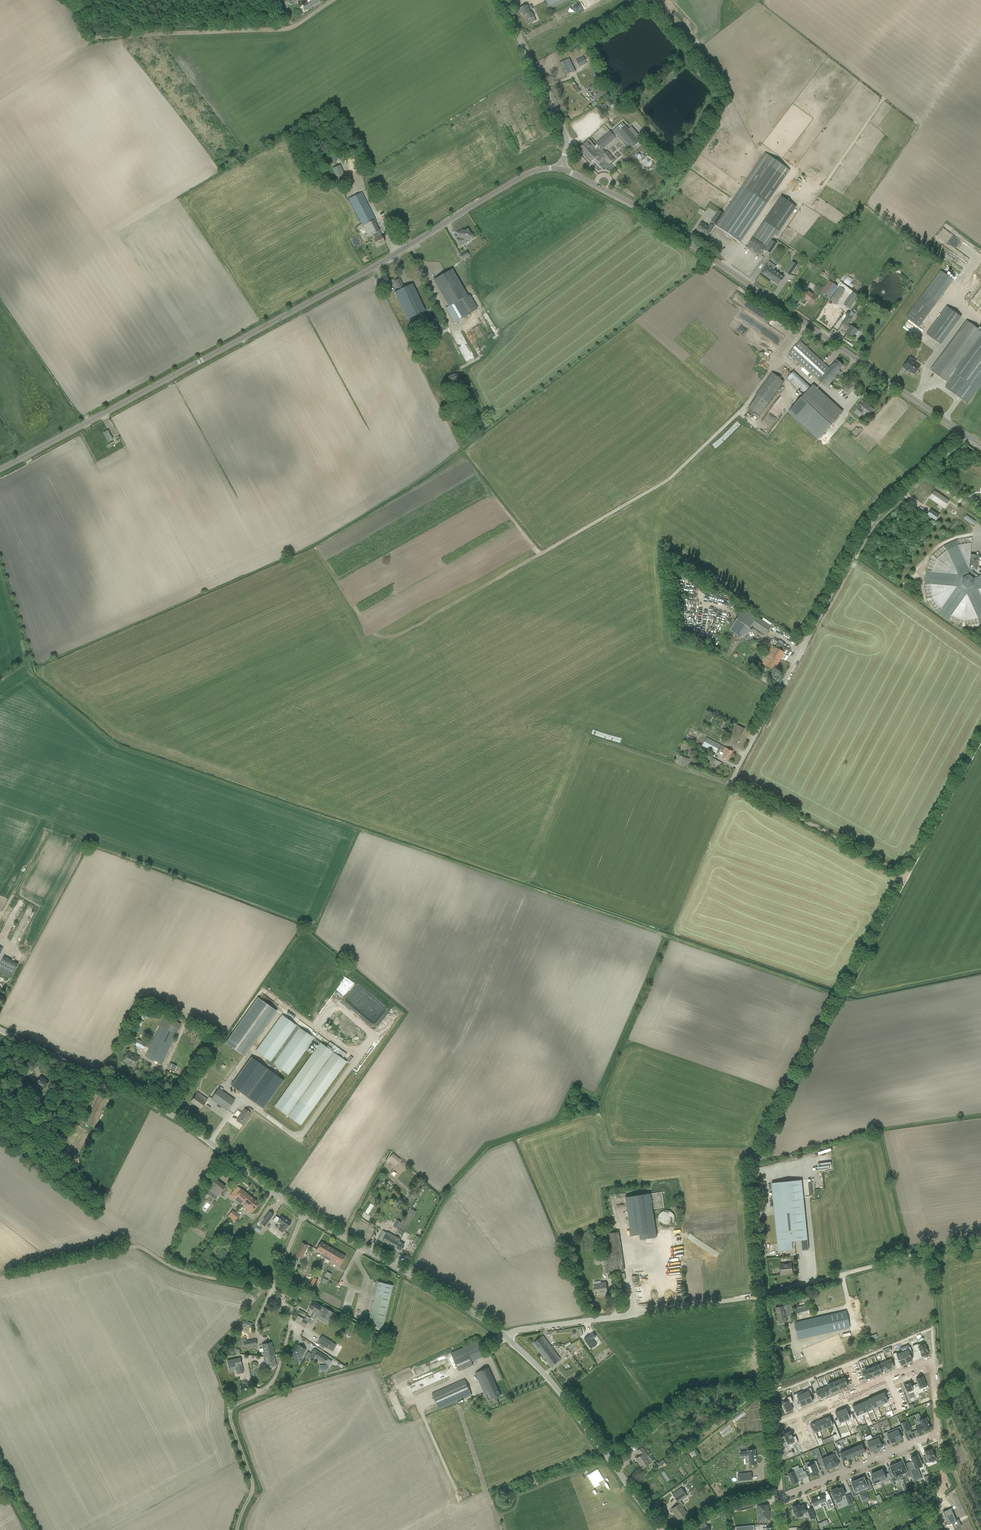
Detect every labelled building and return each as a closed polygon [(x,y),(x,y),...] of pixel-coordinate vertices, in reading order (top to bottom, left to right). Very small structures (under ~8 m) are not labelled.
[(311,2),(303,7),(305,11),(319,1),(319,0),(312,0),(311,2)] [(550,10),(569,0),(545,0),(550,10)] [(529,11),(533,9),(531,5),(527,7),(527,6),(520,9),(524,17),(526,21),(528,25),(536,21),(532,13),(530,13),(529,11)] [(579,67),(586,63),(584,57),(576,61),(579,67)] [(570,59),(562,62),(564,66),(568,74),(576,71),(571,62),(570,59)] [(587,91),(597,101),(606,93),(603,89),(601,91),(595,83),(591,87),(587,91)] [(602,150),(616,138),(615,137),(618,135),(628,147),(629,146),(632,149),(639,142),(623,123),(611,133),(610,132),(596,143),(597,144),(595,146),(589,139),(579,148),(592,162),(595,159),(599,164),(603,161),(605,159),(609,164),(614,159),(607,151),(605,153),(602,150)] [(723,214),(715,226),(740,243),(790,170),(765,153),(723,214)] [(584,158),(578,163),(584,169),(589,164),(584,158)] [(333,169),(339,182),(346,179),(340,165),(333,169)] [(794,179),(804,185),(809,177),(800,171),(794,179)] [(361,193),(349,200),(361,224),(366,233),(368,237),(372,235),(374,240),(377,246),(385,242),(382,238),(381,236),(379,232),(374,221),(376,220),(361,193)] [(708,237),(715,226),(723,214),(718,210),(711,222),(712,222),(708,227),(702,223),(697,230),(701,234),(702,233),(708,237)] [(766,247),(775,235),(776,236),(779,232),(764,221),(753,238),(747,247),(750,250),(751,248),(754,250),(753,252),(757,254),(757,253),(760,255),(764,250),(770,254),(777,244),(771,240),(766,247)] [(467,243),(465,241),(470,238),(471,240),(475,237),(473,234),(471,235),(467,229),(464,232),(463,230),(457,233),(460,239),(457,240),(460,246),(467,243)] [(459,252),(460,255),(459,255),(462,260),(469,256),(466,251),(462,254),(460,251),(459,252)] [(790,276),(797,265),(792,262),(785,273),(790,276)] [(766,265),(761,273),(779,286),(784,278),(773,270),(776,267),(772,264),(770,268),(767,266),(766,265)] [(478,309),(469,295),(467,296),(452,269),(433,280),(449,307),(446,308),(454,322),(478,309)] [(959,278),(949,271),(933,293),(943,300),(959,278)] [(852,287),(854,285),(851,283),(853,279),(848,276),(844,282),(852,287)] [(399,290),(394,292),(407,320),(420,314),(425,312),(412,284),(404,288),(399,279),(394,281),(399,290)] [(822,292),(830,297),(831,297),(838,287),(835,285),(829,282),(822,292)] [(847,287),(842,284),(839,287),(839,286),(832,297),(838,301),(840,298),(842,298),(843,296),(842,296),(842,295),(842,294),(847,287)] [(803,299),(812,305),(817,297),(808,291),(803,299)] [(853,292),(847,301),(844,305),(849,308),(858,295),(853,292)] [(918,301),(906,318),(919,327),(931,311),(918,301)] [(927,334),(942,344),(962,316),(947,305),(927,334)] [(848,324),(853,318),(849,315),(841,325),(848,330),(847,333),(853,337),(855,334),(856,336),(859,332),(857,331),(857,330),(851,326),(848,324)] [(980,384),(980,332),(966,321),(930,370),(949,384),(948,384),(948,385),(948,386),(948,387),(949,388),(949,389),(949,390),(950,391),(951,392),(967,404),(980,384)] [(841,373),(839,370),(843,366),(837,360),(829,368),(800,341),(789,353),(818,380),(818,381),(826,388),(837,376),(838,376),(841,373)] [(902,367),(909,372),(910,373),(911,372),(914,375),(920,367),(908,359),(902,367)] [(786,379),(803,394),(810,387),(793,371),(786,379)] [(755,395),(767,404),(784,382),(771,372),(755,395)] [(848,387),(845,384),(841,389),(844,391),(848,395),(858,385),(854,381),(848,387)] [(790,410),(820,437),(840,415),(810,388),(790,410)] [(873,409),(870,407),(862,401),(856,410),(864,416),(867,411),(870,413),(872,413),(873,411),(873,409)] [(109,442),(114,439),(107,430),(102,433),(109,442)] [(937,494),(933,499),(943,507),(947,501),(937,494)] [(931,510),(927,515),(936,521),(939,516),(931,510)] [(966,514),(963,518),(973,525),(976,521),(966,514)] [(978,618),(967,594),(951,616),(938,607),(956,587),(930,585),(931,572),(958,575),(947,551),(958,545),(969,569),(970,555),(972,538),(957,540),(943,547),(931,556),(926,571),(924,586),(927,601),(936,613),(949,622),(963,627),(979,624),(980,623),(980,617),(978,618)] [(979,577),(980,576),(980,573),(979,572),(980,569),(978,567),(979,555),(970,555),(969,569),(958,545),(947,551),(958,575),(931,572),(930,585),(956,587),(938,607),(951,616),(967,594),(978,618),(980,617),(980,596),(978,589),(980,589),(980,577),(979,577)] [(771,627),(762,621),(744,609),(730,630),(742,639),(751,625),(765,635),(771,627)] [(776,648),(772,646),(767,656),(771,658),(766,666),(774,671),(787,648),(778,643),(776,648)] [(726,743),(736,748),(744,729),(735,724),(726,743)] [(724,755),(722,758),(727,761),(732,752),(706,738),(702,746),(718,754),(720,749),(725,752),(723,754),(724,755)] [(689,759),(679,756),(677,761),(688,765),(689,759)] [(713,759),(711,765),(720,768),(722,762),(713,759)] [(4,900),(9,893),(5,891),(0,897),(4,900)] [(24,931),(18,928),(12,940),(14,942),(15,940),(18,942),(24,931)] [(12,977),(16,965),(2,959),(0,963),(0,973),(12,977)] [(388,1010),(361,986),(359,989),(381,1008),(376,1014),(381,1018),(388,1010)] [(226,1043),(244,1056),(276,1011),(258,998),(226,1043)] [(392,1024),(399,1015),(394,1010),(386,1019),(392,1024)] [(266,1063),(274,1069),(276,1066),(288,1075),(314,1039),(282,1015),(256,1051),(267,1060),(266,1063)] [(145,1056),(161,1064),(181,1024),(165,1017),(145,1056)] [(135,1045),(143,1050),(146,1044),(138,1040),(135,1045)] [(274,1107),(301,1126),(346,1062),(320,1043),(286,1091),(274,1107)] [(128,1065),(130,1066),(134,1068),(139,1058),(128,1052),(123,1061),(128,1064),(128,1065)] [(264,1078),(262,1076),(248,1097),(258,1104),(272,1084),(269,1082),(273,1078),(267,1074),(264,1078)] [(41,1077),(37,1083),(45,1088),(49,1082),(41,1077)] [(22,1085),(26,1088),(30,1081),(26,1078),(22,1085)] [(234,1101),(218,1089),(211,1098),(228,1110),(234,1101)] [(85,1124),(92,1127),(107,1099),(99,1095),(85,1124)] [(197,1106),(200,1109),(207,1099),(201,1095),(200,1098),(196,1095),(191,1101),(197,1105),(197,1106)] [(236,1121),(243,1125),(245,1121),(253,1110),(249,1107),(247,1110),(245,1108),(239,1117),(236,1121)] [(208,1189),(217,1196),(225,1187),(215,1179),(208,1189)] [(801,1180),(771,1183),(778,1251),(792,1250),(792,1241),(801,1241),(802,1250),(808,1250),(807,1240),(801,1180)] [(230,1196),(246,1209),(248,1205),(254,1210),(259,1203),(241,1189),(238,1187),(235,1190),(231,1194),(230,1196)] [(657,1237),(650,1194),(625,1197),(631,1236),(640,1235),(640,1240),(657,1237)] [(397,1233),(402,1236),(416,1212),(411,1209),(397,1233)] [(663,1228),(676,1223),(672,1209),(658,1214),(663,1228)] [(266,1215),(260,1223),(264,1226),(270,1218),(266,1215)] [(279,1219),(276,1216),(273,1221),(275,1223),(276,1221),(281,1225),(279,1228),(284,1231),(286,1228),(287,1229),(291,1223),(281,1216),(279,1219)] [(399,1242),(400,1240),(383,1230),(378,1239),(400,1252),(404,1245),(399,1242)] [(608,1265),(604,1266),(606,1273),(624,1270),(619,1233),(604,1235),(608,1265)] [(322,1257),(339,1267),(345,1256),(321,1242),(316,1250),(323,1254),(322,1257)] [(296,1256),(302,1259),(303,1254),(305,1255),(306,1252),(305,1252),(308,1245),(302,1243),(296,1256)] [(780,1266),(780,1271),(780,1272),(780,1273),(781,1275),(785,1275),(785,1274),(792,1273),(791,1263),(787,1264),(788,1265),(780,1266)] [(595,1286),(594,1286),(596,1294),(604,1292),(604,1293),(607,1293),(606,1282),(601,1283),(601,1281),(594,1282),(595,1286)] [(368,1325),(382,1328),(393,1285),(378,1282),(368,1325)] [(279,1292),(290,1298),(292,1293),(282,1287),(279,1292)] [(309,1309),(317,1314),(328,1320),(330,1317),(335,1320),(338,1316),(325,1308),(321,1306),(313,1301),(309,1309)] [(784,1306),(775,1308),(776,1313),(777,1312),(778,1314),(777,1315),(779,1322),(787,1321),(786,1317),(788,1317),(788,1314),(793,1313),(792,1309),(785,1311),(784,1306)] [(806,1334),(798,1335),(799,1340),(804,1338),(850,1328),(846,1310),(841,1312),(843,1317),(828,1321),(826,1315),(803,1321),(806,1334)] [(304,1327),(307,1322),(311,1324),(314,1320),(306,1316),(304,1319),(297,1315),(294,1321),(304,1327)] [(593,1333),(584,1339),(591,1349),(597,1345),(593,1339),(596,1337),(593,1333)] [(317,1342),(327,1348),(331,1342),(321,1336),(317,1342)] [(553,1355),(556,1353),(551,1347),(549,1343),(546,1340),(543,1336),(533,1343),(551,1367),(555,1364),(555,1363),(558,1361),(553,1355)] [(243,1342),(244,1348),(256,1345),(255,1339),(243,1342)] [(465,1347),(451,1353),(459,1371),(473,1365),(472,1361),(484,1356),(478,1341),(465,1347)] [(276,1366),(273,1351),(274,1350),(273,1347),(272,1347),(271,1342),(262,1344),(267,1368),(269,1367),(270,1368),(272,1368),(272,1367),(276,1366)] [(918,1344),(912,1346),(915,1352),(919,1350),(922,1356),(928,1354),(927,1351),(928,1350),(927,1347),(926,1348),(924,1342),(918,1345),(918,1344)] [(303,1354),(306,1350),(299,1345),(291,1356),(294,1358),(292,1362),(296,1364),(301,1357),(301,1358),(303,1354)] [(908,1350),(902,1353),(906,1363),(912,1360),(910,1354),(913,1353),(910,1347),(907,1348),(908,1350)] [(312,1353),(309,1357),(311,1359),(312,1359),(312,1360),(314,1357),(324,1364),(324,1363),(328,1366),(332,1361),(328,1358),(314,1349),(313,1349),(311,1353),(312,1353)] [(896,1352),(893,1354),(895,1360),(898,1359),(901,1365),(906,1363),(902,1353),(902,1351),(897,1354),(896,1352)] [(240,1358),(227,1361),(228,1368),(235,1366),(236,1370),(237,1374),(243,1373),(240,1358)] [(475,1373),(485,1394),(489,1393),(492,1400),(500,1396),(488,1368),(475,1373)] [(918,1385),(916,1386),(919,1394),(924,1392),(923,1390),(927,1388),(925,1383),(926,1383),(925,1379),(924,1380),(922,1377),(916,1379),(918,1385)] [(431,1394),(439,1410),(472,1395),(464,1379),(431,1394)] [(910,1383),(904,1385),(907,1393),(907,1392),(908,1395),(913,1393),(916,1399),(920,1397),(919,1394),(916,1386),(915,1384),(912,1386),(910,1383)] [(802,1391),(807,1404),(813,1401),(810,1395),(813,1394),(811,1388),(807,1389),(808,1390),(803,1392),(802,1391)] [(802,1391),(793,1395),(796,1401),(799,1400),(801,1406),(807,1404),(802,1391)] [(884,1392),(879,1395),(883,1405),(883,1404),(888,1402),(884,1392)] [(879,1395),(873,1397),(878,1407),(883,1405),(879,1395)] [(788,1399),(782,1401),(784,1406),(783,1407),(784,1410),(785,1409),(786,1412),(793,1410),(790,1403),(793,1402),(791,1396),(787,1398),(788,1399)] [(873,1397),(868,1399),(872,1409),(873,1409),(872,1408),(877,1406),(877,1407),(878,1407),(873,1397)] [(868,1400),(863,1402),(868,1414),(867,1411),(872,1409),(868,1399),(868,1400)] [(863,1402),(858,1404),(864,1419),(863,1416),(868,1414),(863,1402)] [(858,1404),(852,1407),(857,1418),(860,1417),(861,1420),(864,1419),(858,1404)] [(846,1408),(841,1410),(845,1422),(850,1420),(851,1421),(854,1419),(852,1413),(849,1415),(846,1408)] [(838,1419),(835,1420),(837,1426),(841,1425),(840,1424),(845,1422),(841,1410),(835,1413),(838,1419)] [(921,1425),(915,1427),(917,1433),(923,1431),(924,1431),(930,1429),(927,1422),(929,1421),(927,1417),(925,1418),(921,1419),(919,1413),(915,1415),(917,1421),(919,1420),(921,1425)] [(829,1416),(824,1418),(828,1427),(833,1425),(836,1434),(832,1435),(832,1436),(829,1437),(831,1441),(834,1439),(834,1441),(841,1438),(834,1423),(833,1424),(829,1416)] [(824,1418),(820,1420),(824,1429),(828,1427),(824,1418)] [(880,1422),(877,1423),(878,1425),(879,1428),(882,1427),(881,1426),(889,1423),(887,1419),(880,1422)] [(820,1420),(816,1422),(820,1431),(824,1429),(820,1420)] [(902,1422),(906,1431),(910,1429),(907,1420),(902,1422)] [(816,1422),(810,1424),(819,1446),(827,1443),(825,1439),(822,1440),(821,1438),(818,1439),(816,1432),(820,1431),(816,1422)] [(649,1428),(652,1432),(660,1427),(657,1423),(649,1428)] [(892,1430),(896,1441),(902,1439),(900,1434),(903,1433),(900,1426),(892,1430)] [(889,1438),(891,1444),(896,1441),(892,1430),(883,1433),(886,1439),(889,1438)] [(790,1431),(784,1434),(785,1437),(784,1437),(785,1441),(786,1440),(788,1445),(794,1443),(798,1442),(795,1436),(793,1437),(790,1431)] [(872,1438),(877,1449),(883,1447),(880,1442),(883,1441),(881,1434),(872,1438)] [(872,1438),(864,1441),(866,1447),(869,1446),(871,1452),(877,1449),(872,1438)] [(865,1452),(862,1444),(856,1446),(860,1454),(865,1452)] [(860,1454),(856,1446),(851,1449),(854,1457),(860,1454)] [(641,1464),(640,1464),(643,1469),(649,1464),(645,1458),(646,1456),(644,1454),(646,1452),(642,1447),(637,1451),(640,1456),(637,1459),(641,1464)] [(747,1451),(744,1452),(744,1456),(748,1456),(749,1463),(749,1465),(757,1464),(757,1457),(756,1457),(756,1455),(755,1449),(747,1450),(747,1451)] [(854,1457),(851,1449),(846,1451),(849,1459),(854,1457)] [(931,1449),(924,1452),(926,1456),(929,1462),(935,1459),(934,1456),(935,1456),(933,1452),(932,1452),(931,1449)] [(849,1459),(846,1451),(840,1453),(843,1461),(849,1459)] [(838,1465),(834,1454),(828,1457),(832,1468),(838,1465)] [(914,1465),(909,1467),(910,1468),(913,1476),(915,1481),(922,1478),(917,1468),(922,1466),(918,1455),(916,1455),(916,1454),(912,1456),(912,1457),(911,1458),(914,1465)] [(832,1468),(828,1457),(822,1459),(826,1470),(832,1468)] [(898,1462),(898,1463),(896,1463),(901,1474),(906,1472),(909,1477),(913,1476),(910,1468),(906,1470),(903,1461),(902,1461),(901,1460),(898,1462)] [(807,1466),(811,1476),(812,1476),(812,1477),(815,1476),(815,1475),(818,1474),(815,1467),(818,1466),(816,1461),(813,1462),(813,1461),(809,1463),(810,1465),(807,1466)] [(901,1474),(896,1463),(894,1464),(894,1463),(890,1465),(891,1466),(890,1466),(894,1477),(898,1475),(900,1481),(903,1480),(901,1474)] [(789,1476),(788,1480),(791,1480),(792,1484),(801,1481),(801,1480),(801,1479),(807,1477),(805,1471),(804,1472),(802,1468),(803,1468),(803,1467),(794,1471),(794,1472),(793,1472),(793,1471),(788,1473),(789,1476)] [(882,1469),(877,1472),(882,1483),(889,1480),(891,1479),(889,1473),(885,1475),(882,1469)] [(882,1483),(877,1472),(871,1474),(874,1479),(871,1480),(874,1486),(882,1483)] [(742,1477),(738,1477),(738,1481),(747,1480),(746,1473),(741,1473),(742,1477)] [(868,1487),(864,1477),(861,1478),(860,1477),(857,1479),(865,1499),(868,1498),(866,1491),(865,1492),(864,1489),(868,1487)] [(865,1499),(857,1479),(854,1480),(854,1481),(851,1482),(855,1492),(859,1491),(860,1493),(859,1494),(862,1500),(865,1499)] [(681,1488),(673,1494),(678,1501),(686,1495),(681,1488)] [(845,1495),(842,1488),(838,1489),(838,1488),(831,1491),(834,1499),(835,1499),(836,1504),(841,1501),(840,1497),(845,1495)] [(850,1494),(845,1496),(849,1506),(854,1503),(850,1494)] [(818,1497),(811,1500),(814,1506),(825,1502),(828,1510),(834,1507),(830,1497),(825,1500),(823,1495),(819,1496),(818,1497),(818,1496),(818,1497)] [(749,1502),(734,1505),(736,1511),(750,1508),(749,1502)] [(675,1514),(679,1519),(686,1514),(679,1504),(672,1509),(674,1513),(675,1512),(676,1514),(675,1514)] [(799,1504),(792,1506),(794,1510),(793,1510),(795,1514),(797,1518),(803,1515),(803,1514),(807,1512),(804,1505),(801,1506),(800,1507),(799,1504)] [(768,1505),(758,1506),(759,1516),(760,1516),(760,1517),(758,1517),(758,1522),(767,1521),(767,1519),(770,1519),(770,1512),(769,1512),(768,1505)] [(812,1508),(807,1510),(811,1519),(816,1517),(812,1508)] [(951,1509),(943,1512),(949,1525),(955,1522),(957,1528),(961,1527),(958,1520),(956,1521),(951,1509)]
